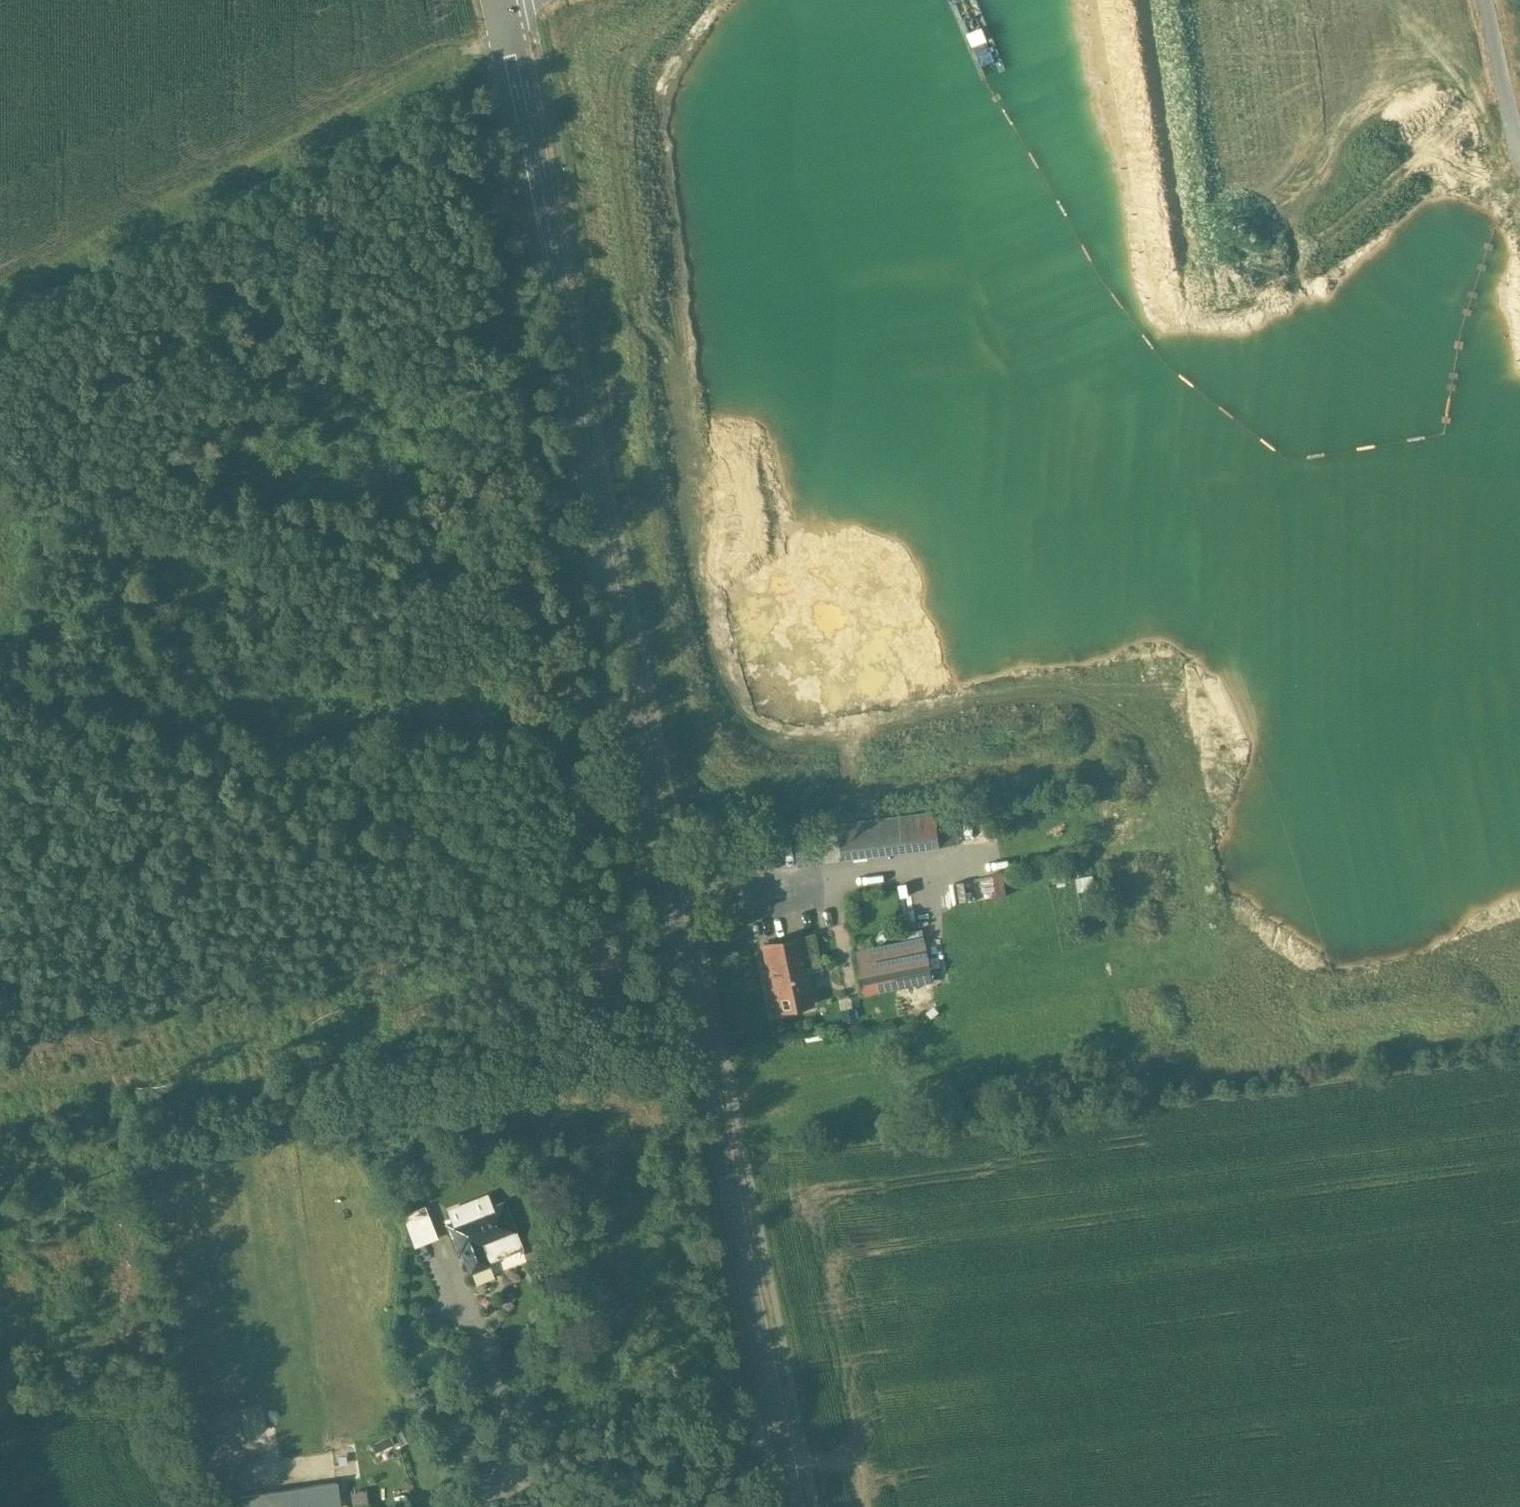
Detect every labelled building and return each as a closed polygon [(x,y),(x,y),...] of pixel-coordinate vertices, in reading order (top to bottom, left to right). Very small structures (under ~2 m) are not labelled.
[(952,812),(836,826),(839,857),(956,843),(952,812)] [(818,840),(795,843),(798,865),(821,863),(818,840)] [(813,934),(763,944),(769,973),(804,966),(819,963),(813,934)] [(925,937),(853,952),(857,973),(929,958),(925,937)] [(929,958),(857,973),(861,994),(933,979),(929,958)] [(804,966),(769,973),(777,1011),(812,1003),(804,966)] [(489,1194),(447,1210),(452,1222),(447,1223),(459,1252),(461,1252),(461,1253),(463,1253),(470,1271),(490,1263),(488,1257),(494,1254),(495,1257),(522,1247),(504,1201),(493,1206),(489,1194)] [(426,1207),(403,1216),(414,1246),(438,1237),(426,1207)] [(282,1489),(284,1506),(337,1506),(340,1506),(337,1481),(282,1489)] [(228,1497),(229,1506),(284,1506),(282,1489),(228,1497)]
